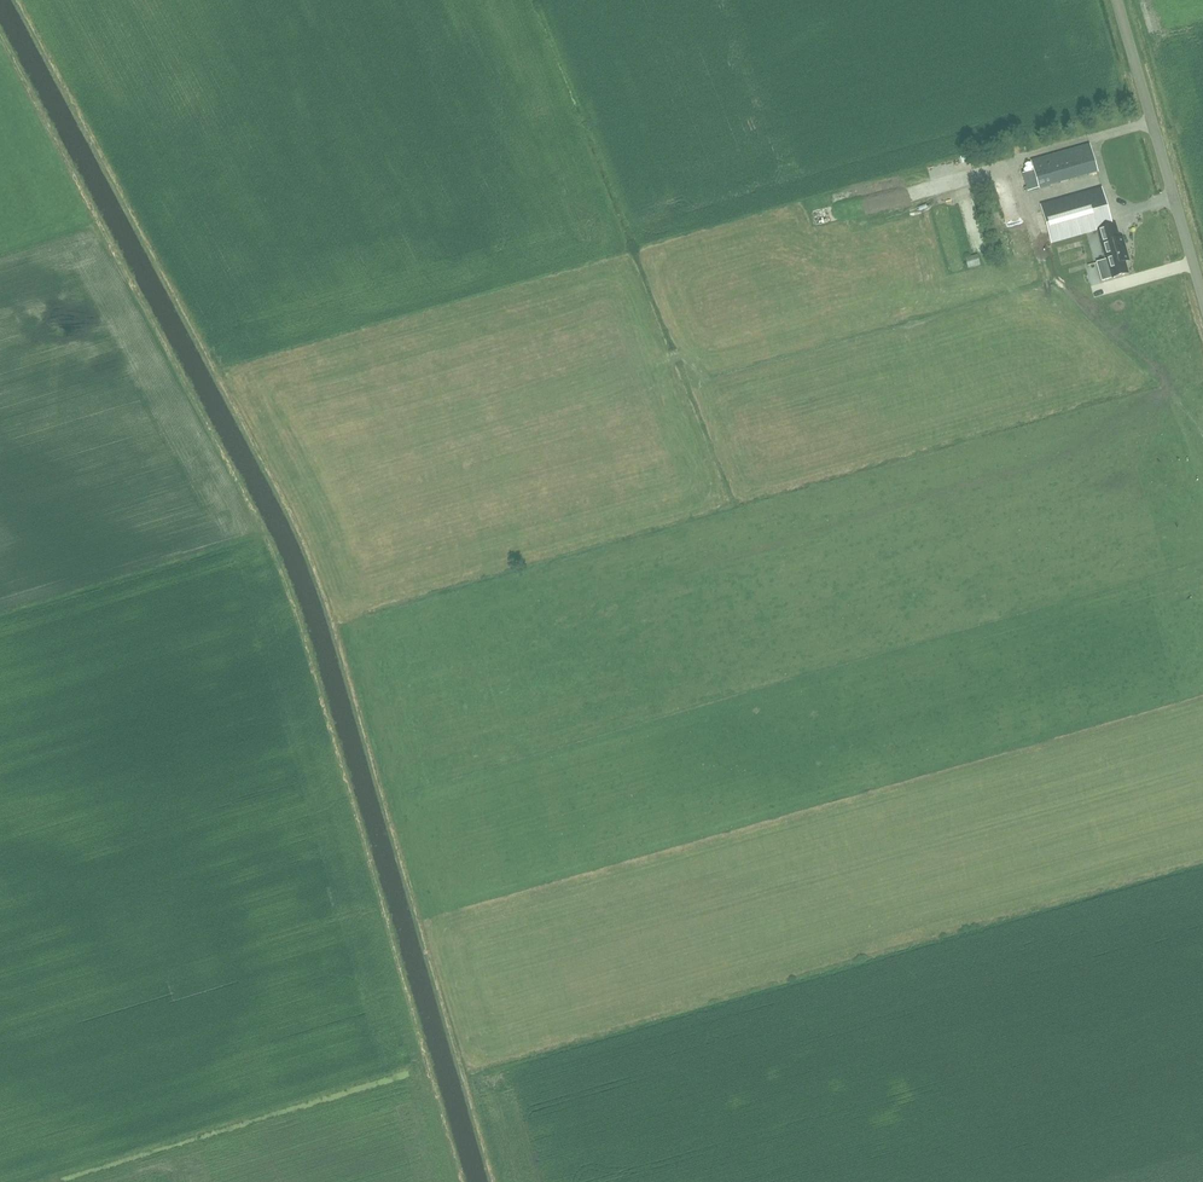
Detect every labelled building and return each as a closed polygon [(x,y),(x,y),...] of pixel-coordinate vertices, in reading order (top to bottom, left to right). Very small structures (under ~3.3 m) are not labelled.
[(1029,192),(1098,173),(1090,145),(1031,161),(1034,174),(1025,176),(1029,192)] [(1102,189),(1041,206),(1051,243),(1097,230),(1106,259),(1096,262),(1101,279),(1126,272),(1123,262),(1128,261),(1122,238),(1116,240),(1112,226),(1113,226),(1102,189)] [(968,268),(980,265),(977,254),(965,257),(968,268)]
